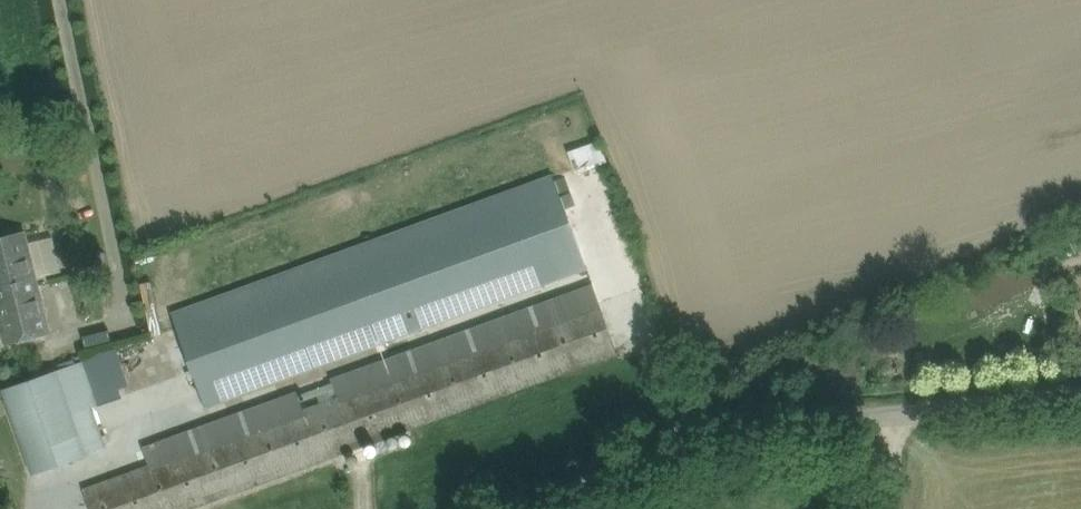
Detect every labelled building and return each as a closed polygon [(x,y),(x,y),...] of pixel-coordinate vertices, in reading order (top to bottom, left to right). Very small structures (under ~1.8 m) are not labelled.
[(602,148),(571,159),(575,170),(606,158),(602,148)] [(587,269),(553,175),(172,313),(206,408),(587,269)] [(25,232),(0,238),(0,314),(7,343),(49,332),(25,232)] [(599,301),(84,490),(91,508),(189,508),(219,498),(222,507),(238,501),(235,492),(618,353),(599,301)] [(74,360),(4,388),(34,472),(104,445),(74,360)] [(378,442),(381,451),(389,448),(386,439),(378,442)]
